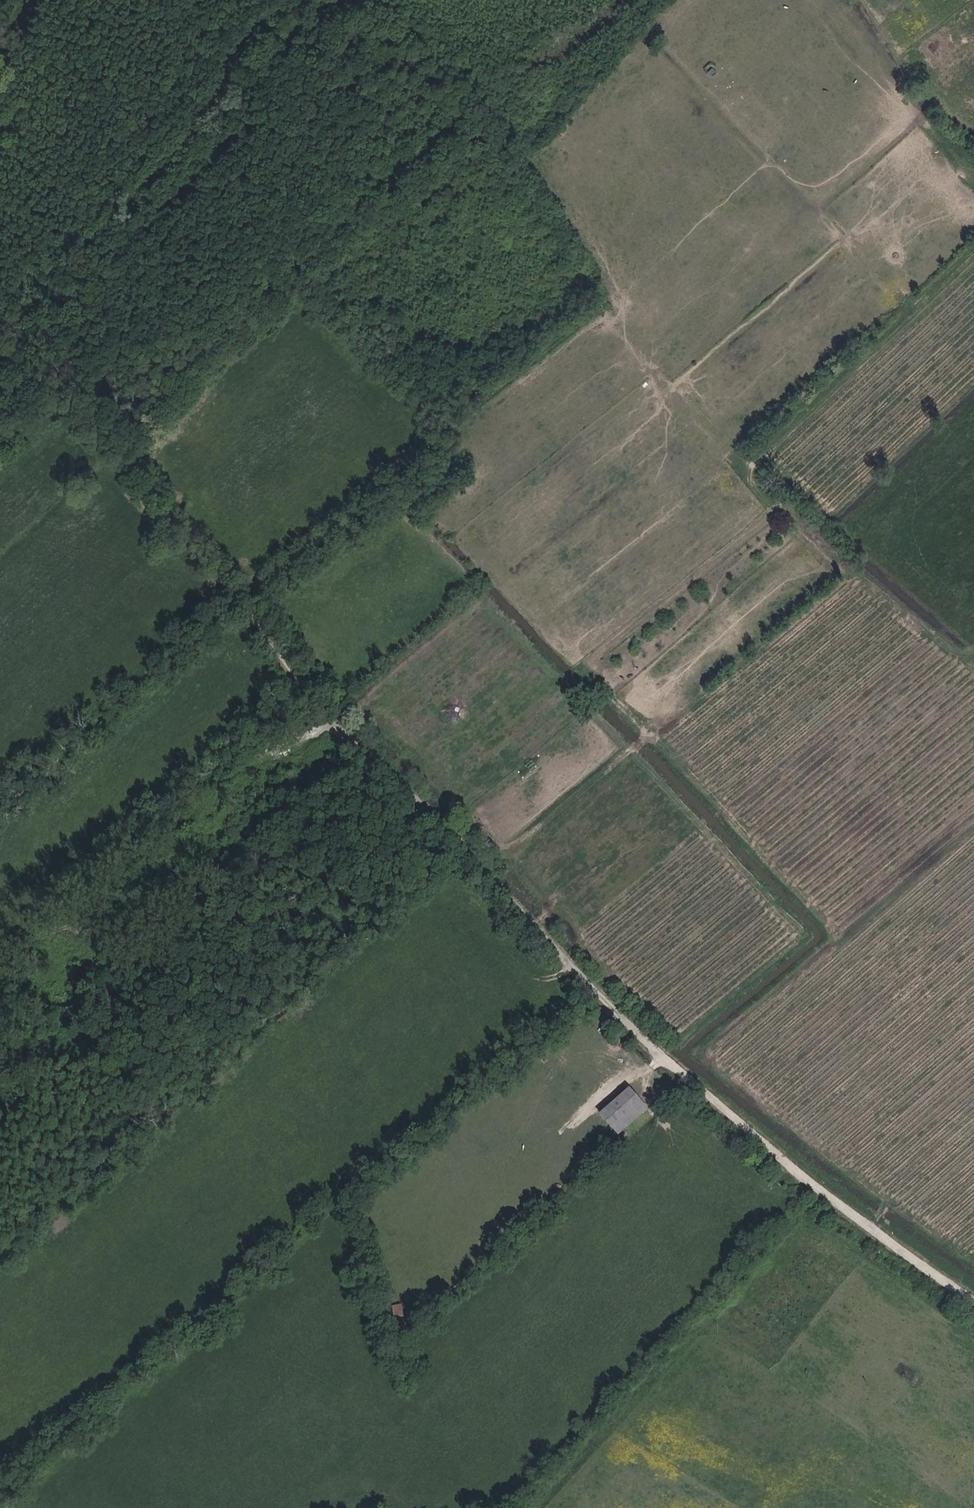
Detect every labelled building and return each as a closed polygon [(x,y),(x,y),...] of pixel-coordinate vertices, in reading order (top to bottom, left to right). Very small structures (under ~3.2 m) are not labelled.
[(629,319),(623,323),(628,329),(634,324),(629,319)] [(172,540),(163,547),(170,554),(178,547),(172,540)] [(601,711),(599,709),(592,715),(599,721),(605,716),(601,711)] [(440,858),(434,862),(440,868),(445,863),(440,858)] [(578,1009),(582,1003),(578,999),(573,1004),(578,1009)] [(643,1107),(631,1093),(605,1114),(618,1128),(643,1107)] [(407,1358),(395,1367),(402,1377),(414,1368),(407,1358)]
